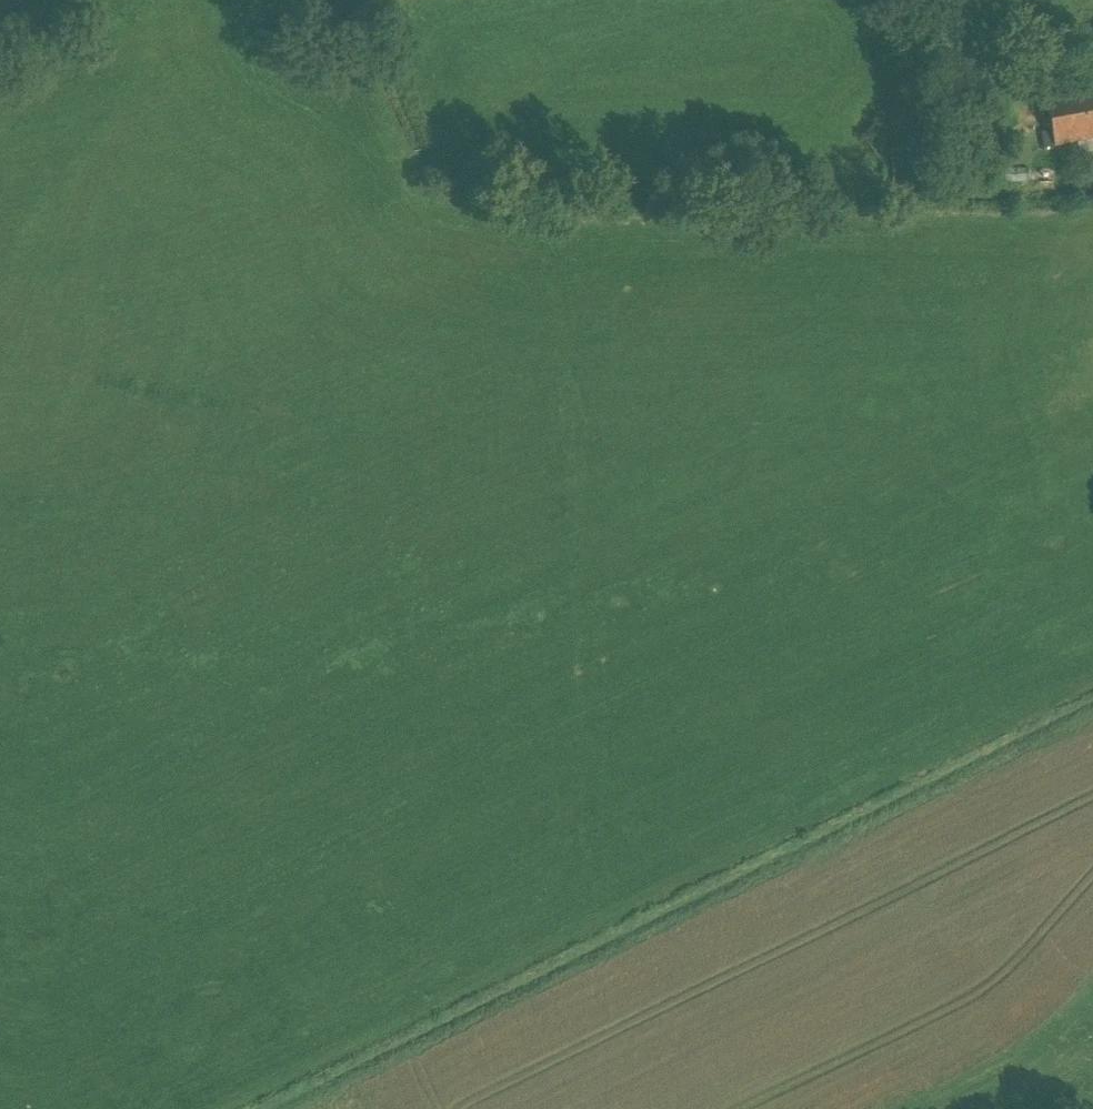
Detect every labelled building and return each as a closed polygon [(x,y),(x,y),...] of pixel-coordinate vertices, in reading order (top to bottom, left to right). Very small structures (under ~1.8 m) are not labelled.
[(1056,103),(1062,138),(1092,133),(1092,97),(1056,103)]
